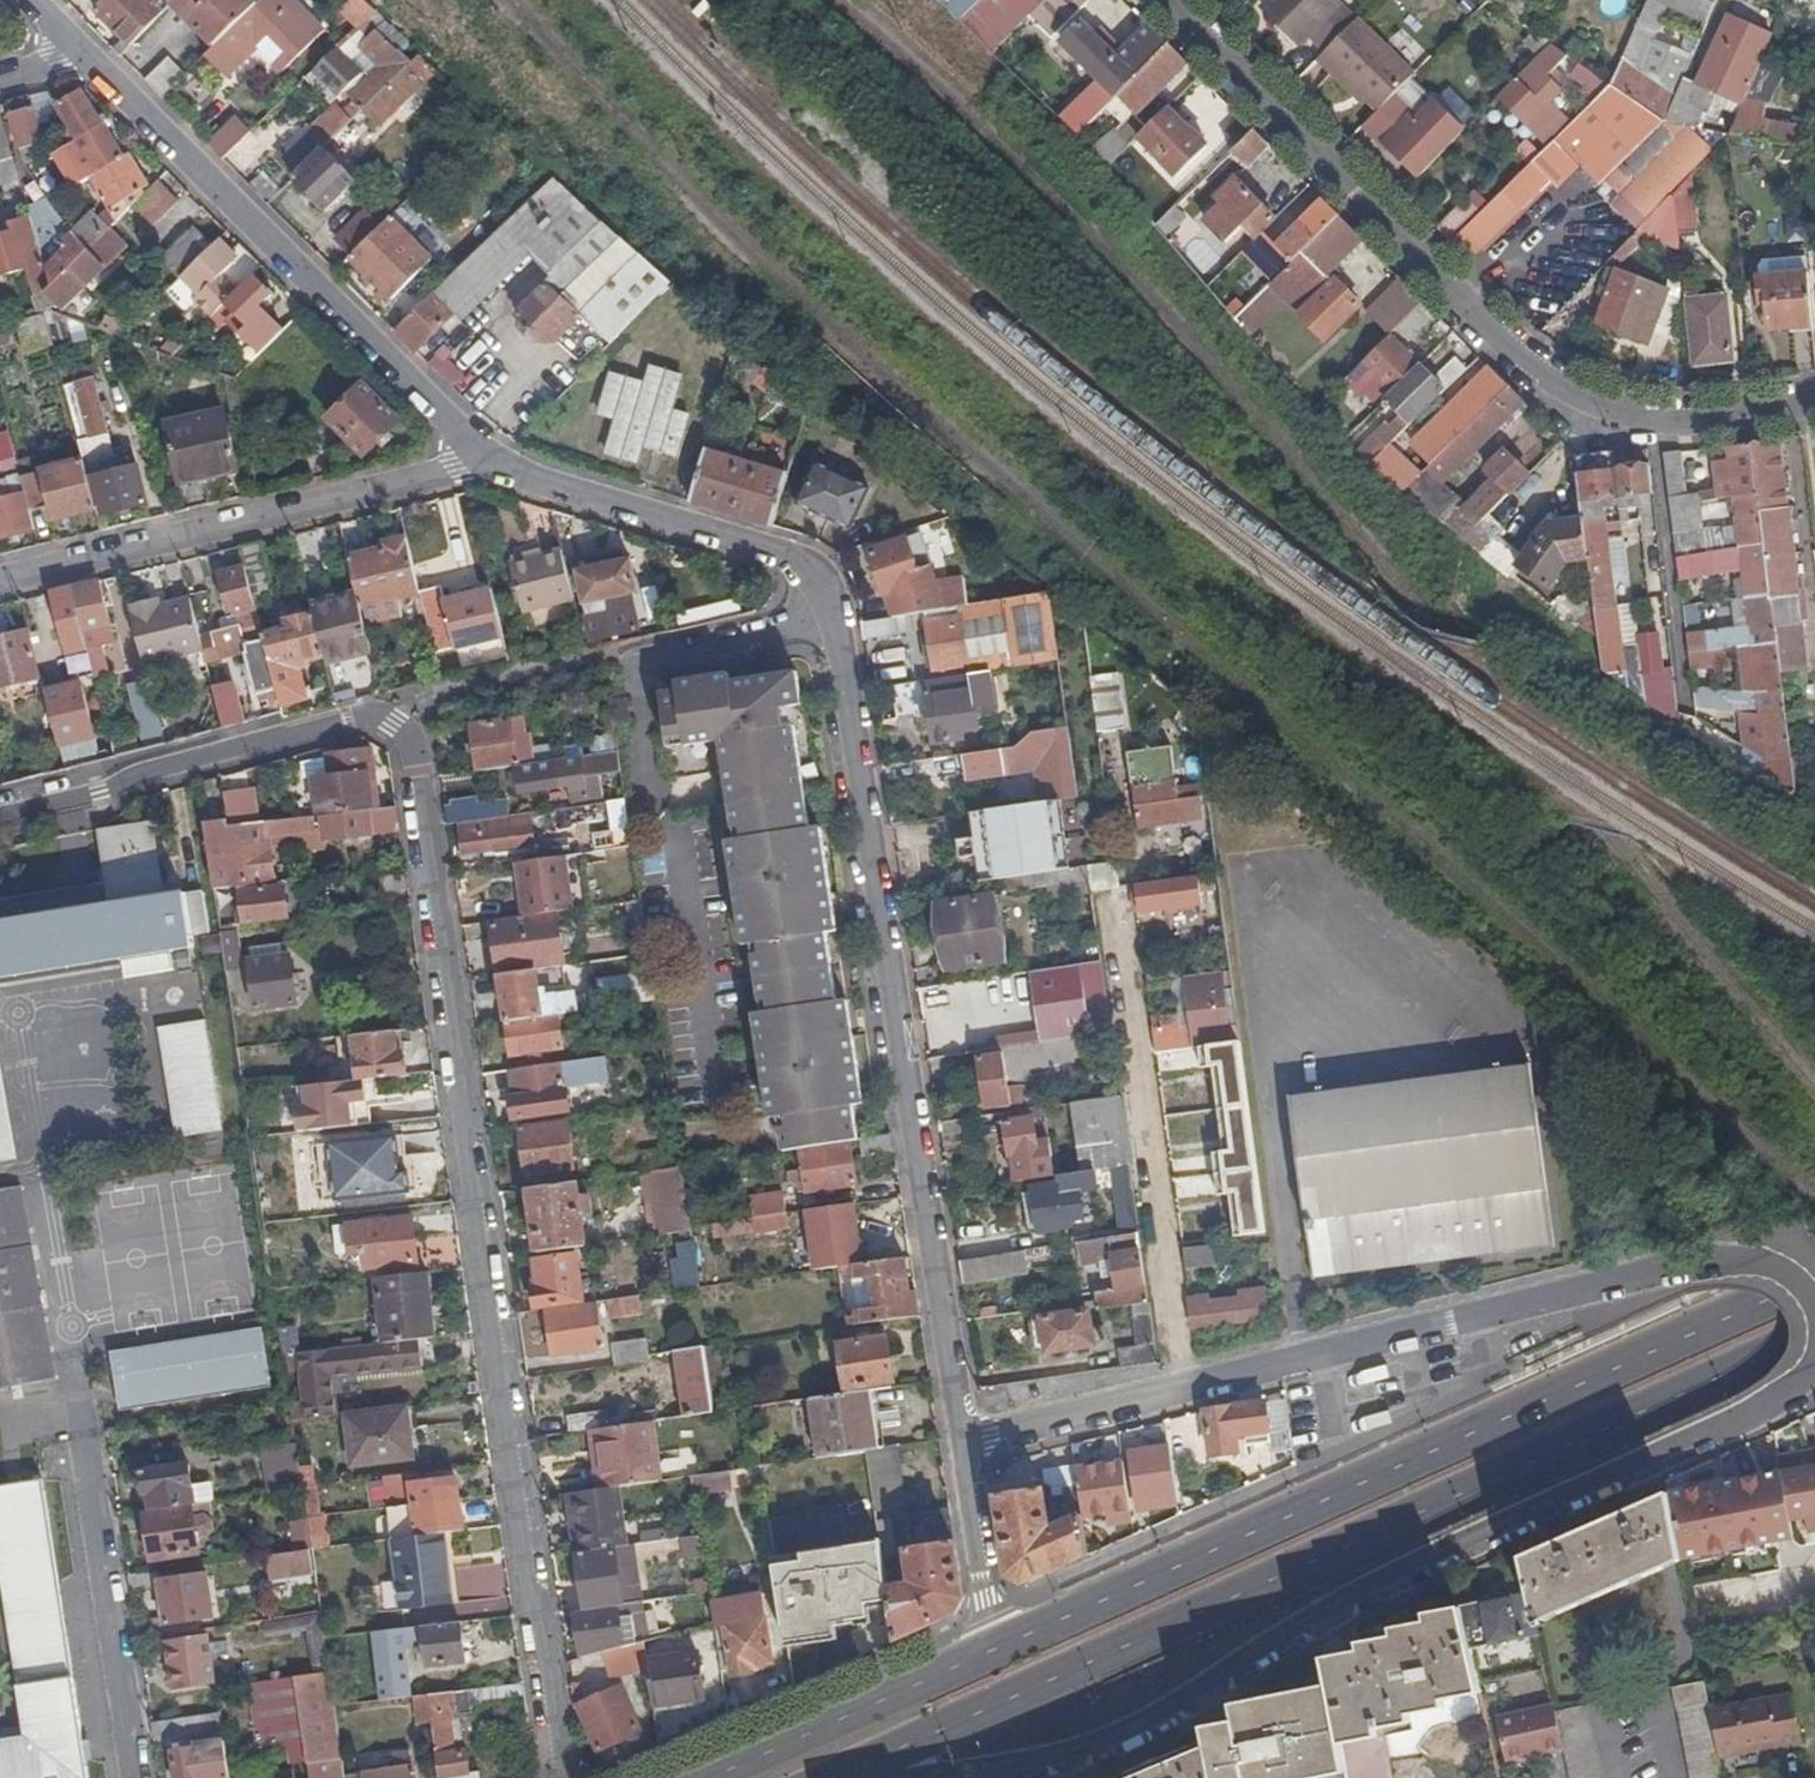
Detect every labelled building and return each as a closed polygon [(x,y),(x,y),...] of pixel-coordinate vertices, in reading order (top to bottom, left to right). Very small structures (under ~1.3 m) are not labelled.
[(99,13),(133,48),(174,5),(180,0),(112,0),(99,13)] [(261,7),(254,0),(180,0),(174,5),(217,49),(261,7)] [(296,0),(268,0),(261,7),(217,49),(209,58),(230,80),(261,51),(287,77),(330,35),(296,0)] [(366,0),(361,0),(347,13),(364,31),(381,14),(366,0)] [(997,57),(1035,19),(1055,0),(938,0),(997,57)] [(1035,19),(1057,42),(1101,0),(1055,0),(1035,19)] [(1344,7),(1337,0),(1279,0),(1267,12),(1303,47),(1313,37),(1329,54),(1360,24),(1344,7)] [(1648,8),(1613,87),(1631,99),(1667,124),(1687,78),(1690,71),(1654,43),(1671,5),(1711,24),(1721,0),(1651,0),(1648,8)] [(1787,10),(1804,18),(1812,0),(1792,0),(1787,10)] [(1418,77),(1361,22),(1360,24),(1329,54),(1320,63),(1334,77),(1338,73),(1369,103),(1381,116),(1398,98),(1418,77)] [(1107,89),(1069,127),(1083,141),(1097,127),(1123,101),(1175,49),(1155,29),(1126,57),(1120,63),(1099,43),(1086,28),(1066,48),(1107,89)] [(367,115),(417,66),(404,53),(401,55),(381,35),(366,49),(386,69),(373,83),(355,99),(360,105),(348,118),(356,125),(367,115)] [(1105,37),(1099,43),(1120,63),(1126,57),(1105,37)] [(1554,47),(1538,37),(1530,45),(1542,58),(1554,47)] [(1687,78),(1667,124),(1699,130),(1716,92),(1747,105),(1748,103),(1764,65),(1720,46),(1703,86),(1687,78)] [(1502,98),(1551,149),(1573,127),(1552,106),(1569,89),(1566,80),(1558,72),(1571,58),(1554,47),(1542,58),(1502,98)] [(1141,120),(1194,69),(1175,49),(1123,101),(1141,120)] [(148,81),(165,100),(188,77),(170,59),(148,81)] [(441,74),(424,59),(417,66),(367,115),(373,121),(377,117),(388,129),(441,74)] [(1613,87),(1581,66),(1573,78),(1587,88),(1580,98),(1592,108),(1613,87)] [(355,99),(373,83),(364,73),(347,90),(355,99)] [(1338,73),(1334,77),(1365,107),(1369,103),(1338,73)] [(1524,175),(1453,245),(1470,263),(1576,159),(1589,170),(1594,165),(1609,181),(1667,124),(1631,99),(1613,87),(1592,108),(1573,127),(1551,149),(1524,175)] [(138,208),(148,198),(145,193),(151,189),(132,157),(126,161),(85,95),(60,110),(74,133),(68,136),(72,143),(80,156),(86,153),(101,178),(95,182),(99,188),(98,188),(113,214),(102,224),(95,218),(76,236),(90,255),(112,234),(138,208)] [(1381,116),(1369,128),(1420,180),(1467,134),(1436,103),(1420,121),(1398,98),(1381,116)] [(37,110),(34,101),(11,108),(24,152),(47,146),(43,131),(37,110)] [(1108,143),(1096,155),(1110,173),(1143,140),(1152,132),(1141,120),(1123,101),(1097,127),(1108,143)] [(1747,105),(1733,136),(1801,149),(1809,129),(1765,121),(1771,107),(1748,103),(1747,105)] [(44,109),(37,110),(43,131),(50,129),(44,109)] [(2,110),(0,110),(0,177),(3,189),(23,183),(2,110)] [(1152,132),(1143,140),(1181,180),(1211,151),(1195,135),(1194,137),(1170,114),(1152,132)] [(330,151),(356,125),(348,118),(346,117),(320,142),(330,151)] [(228,162),(256,135),(242,121),(213,148),(228,162)] [(1667,124),(1609,181),(1650,223),(1678,195),(1694,178),(1733,136),(1699,130),(1667,124)] [(1097,127),(1083,141),(1096,155),(1108,143),(1097,127)] [(1250,172),(1274,150),(1259,134),(1235,157),(1250,172)] [(80,156),(72,143),(55,155),(77,192),(95,182),(101,178),(86,153),(80,156)] [(47,146),(24,152),(26,161),(31,169),(50,157),(47,146)] [(329,152),(299,182),(331,214),(361,186),(329,152)] [(1694,178),(1678,195),(1681,234),(1699,232),(1694,178)] [(1159,231),(1179,212),(1182,209),(1160,181),(1137,204),(1159,231)] [(613,230),(558,183),(480,257),(398,335),(419,356),(458,319),(461,321),(530,256),(536,261),(558,285),(523,320),(544,343),(540,347),(545,351),(550,347),(561,347),(586,323),(607,338),(584,361),(594,371),(679,286),(613,230)] [(1259,242),(1278,222),(1238,183),(1219,201),(1226,209),(1209,225),(1231,247),(1248,230),(1259,242)] [(181,206),(161,185),(148,198),(138,208),(157,228),(181,206)] [(1678,195),(1650,223),(1640,233),(1682,248),(1681,234),(1678,195)] [(1282,279),(1343,220),(1328,204),(1267,264),(1267,265),(1282,279)] [(395,222),(397,220),(386,209),(376,219),(370,214),(341,242),(357,258),(395,222)] [(1159,231),(1168,241),(1189,222),(1179,212),(1159,231)] [(1274,287),(1291,305),(1328,343),(1363,309),(1337,284),(1343,278),(1338,272),(1367,244),(1343,220),(1282,279),(1274,287)] [(52,315),(48,297),(54,290),(49,271),(34,222),(14,228),(16,236),(0,241),(0,281),(29,273),(42,319),(48,317),(52,315)] [(435,264),(395,222),(357,258),(356,261),(396,302),(435,264)] [(48,297),(52,315),(59,309),(64,314),(129,252),(112,234),(90,255),(54,290),(48,297)] [(185,280),(215,250),(199,234),(166,264),(183,282),(185,280)] [(49,271),(54,290),(90,255),(76,236),(66,246),(70,251),(49,271)] [(228,308),(242,294),(226,278),(240,264),(221,245),(215,250),(185,280),(203,298),(197,305),(213,322),(228,308)] [(530,256),(461,321),(467,327),(536,261),(530,256)] [(1759,269),(1760,280),(1811,275),(1810,258),(1764,262),(1759,269)] [(1282,279),(1267,265),(1255,277),(1269,292),(1274,287),(1282,279)] [(1669,294),(1621,274),(1617,285),(1607,281),(1602,292),(1613,296),(1601,325),(1641,341),(1645,332),(1654,336),(1669,294)] [(1811,275),(1760,280),(1761,306),(1769,306),(1771,331),(1792,330),(1792,334),(1814,333),(1814,318),(1811,275)] [(255,367),(286,336),(261,312),(275,299),(256,280),(242,294),(228,308),(238,318),(251,331),(230,352),(255,367)] [(1685,281),(1693,366),(1736,363),(1730,297),(1697,300),(1695,281),(1685,281)] [(1393,340),(1399,335),(1428,306),(1405,283),(1369,317),(1392,341),(1393,340)] [(1237,323),(1250,338),(1291,305),(1274,287),(1269,292),(1237,323)] [(1412,348),(1441,320),(1428,306),(1399,335),(1412,348)] [(223,333),(238,318),(228,308),(213,322),(223,333)] [(56,349),(48,317),(42,319),(19,326),(22,337),(27,358),(56,349)] [(72,344),(66,325),(55,328),(60,346),(72,344)] [(19,326),(0,332),(0,344),(22,337),(19,326)] [(583,328),(566,346),(582,360),(598,342),(583,328)] [(116,339),(125,341),(130,336),(124,331),(116,339)] [(1374,410),(1419,366),(1393,340),(1392,341),(1349,384),(1374,410)] [(1394,448),(1470,374),(1459,362),(1437,383),(1424,371),(1390,403),(1406,419),(1395,431),(1391,427),(1361,456),(1374,468),(1394,448)] [(1390,403),(1424,371),(1419,366),(1374,410),(1378,415),(1390,403)] [(1446,459),(1512,392),(1492,372),(1446,418),(1456,428),(1436,448),(1446,459)] [(678,418),(690,383),(653,373),(647,392),(614,381),(603,416),(621,421),(611,454),(645,464),(651,447),(684,458),(695,423),(678,418)] [(256,381),(240,384),(246,411),(261,408),(256,381)] [(87,464),(98,510),(106,509),(108,519),(150,508),(141,472),(137,472),(133,459),(126,461),(128,467),(109,471),(111,479),(101,481),(98,466),(112,464),(111,460),(116,459),(106,418),(102,406),(96,382),(67,389),(87,464)] [(365,459),(400,426),(364,391),(331,423),(365,459)] [(1446,488),(1527,407),(1512,392),(1446,459),(1430,475),(1444,489),(1446,488)] [(102,406),(106,418),(112,417),(109,404),(102,406)] [(244,474),(230,415),(170,430),(184,488),(244,474)] [(1781,442),(1754,447),(1730,449),(1733,465),(1723,466),(1725,488),(1736,487),(1737,499),(1729,501),(1731,514),(1738,513),(1744,552),(1729,552),(1726,533),(1708,535),(1702,497),(1691,499),(1685,453),(1667,455),(1683,581),(1720,577),(1720,573),(1746,569),(1747,580),(1739,581),(1736,584),(1738,598),(1732,598),(1736,630),(1689,636),(1694,669),(1720,665),(1718,649),(1742,648),(1744,663),(1748,663),(1750,677),(1760,677),(1761,693),(1696,688),(1699,707),(1744,715),(1765,718),(1772,785),(1800,802),(1784,677),(1780,644),(1806,641),(1781,442)] [(20,464),(15,444),(0,448),(0,469),(20,464)] [(1374,468),(1384,477),(1402,460),(1404,458),(1394,448),(1374,468)] [(789,479),(709,454),(693,506),(774,529),(789,479)] [(1592,563),(1597,609),(1578,626),(1602,643),(1606,677),(1648,704),(1644,676),(1667,674),(1666,672),(1662,636),(1641,638),(1642,646),(1624,649),(1619,607),(1615,580),(1611,541),(1610,533),(1625,531),(1624,524),(1609,525),(1606,509),(1612,508),(1611,501),(1621,499),(1617,473),(1615,455),(1579,458),(1587,525),(1589,545),(1592,563)] [(1478,529),(1529,478),(1507,456),(1489,474),(1501,486),(1475,512),(1453,533),(1465,542),(1478,529)] [(1403,495),(1407,498),(1423,482),(1402,460),(1384,477),(1403,495)] [(59,523),(99,512),(98,510),(87,464),(38,478),(34,463),(21,466),(24,479),(34,515),(56,510),(59,523)] [(24,479),(21,466),(20,464),(0,469),(0,486),(24,479)] [(853,532),(873,492),(819,467),(800,508),(853,532)] [(1653,470),(1617,473),(1621,499),(1623,511),(1643,510),(1642,498),(1657,496),(1653,470)] [(1453,533),(1475,512),(1446,488),(1444,489),(1430,475),(1423,482),(1407,498),(1453,533)] [(39,533),(34,515),(24,479),(0,486),(0,494),(4,506),(0,507),(0,543),(39,533)] [(1589,545),(1587,525),(1551,530),(1519,570),(1550,593),(1571,566),(1592,563),(1589,545)] [(1493,545),(1478,529),(1465,542),(1482,555),(1493,545)] [(930,614),(973,608),(969,583),(940,587),(923,538),(873,554),(896,620),(902,620),(930,614)] [(1626,539),(1611,541),(1615,580),(1631,578),(1626,539)] [(353,562),(361,598),(365,612),(367,612),(403,604),(425,599),(412,544),(389,548),(389,554),(353,562)] [(265,546),(244,551),(250,572),(257,602),(276,598),(273,586),(275,585),(265,546)] [(581,573),(624,564),(622,552),(579,561),(581,573)] [(578,605),(566,556),(514,568),(527,618),(578,605)] [(582,621),(584,630),(594,628),(598,643),(643,633),(637,607),(641,606),(639,595),(641,595),(635,562),(624,564),(581,573),(592,619),(582,621)] [(257,602),(250,572),(224,579),(235,621),(233,621),(236,634),(215,639),(221,664),(247,657),(256,694),(260,693),(263,709),(249,713),(248,711),(244,712),(238,688),(217,694),(227,731),(275,718),(287,715),(285,710),(267,637),(257,602)] [(74,592),(97,678),(98,682),(111,679),(104,649),(116,645),(112,631),(113,630),(102,585),(74,592)] [(74,592),(55,596),(71,656),(73,657),(80,682),(97,678),(74,592)] [(1063,661),(1054,595),(973,608),(930,614),(932,628),(939,671),(973,666),(975,676),(994,673),(1063,661)] [(361,598),(315,609),(316,618),(329,667),(376,656),(365,612),(361,598)] [(169,601),(161,602),(163,610),(170,608),(169,601)] [(1713,601),(1685,604),(1687,622),(1715,618),(1713,601)] [(161,602),(134,609),(149,668),(207,655),(204,643),(194,602),(170,608),(163,610),(161,602)] [(403,604),(367,612),(371,629),(407,622),(403,604)] [(1642,646),(1641,638),(1640,639),(1635,606),(1619,607),(1624,649),(1642,646)] [(932,628),(930,614),(902,620),(904,634),(932,628)] [(507,640),(501,617),(433,634),(440,663),(463,658),(461,652),(507,640)] [(293,631),(267,637),(285,710),(311,705),(301,667),(321,662),(323,668),(329,667),(316,618),(291,624),(293,631)] [(902,620),(896,620),(865,625),(868,641),(905,636),(904,634),(902,620)] [(0,643),(0,692),(43,681),(31,635),(0,643)] [(204,643),(207,655),(210,667),(221,664),(215,639),(204,643)] [(512,663),(507,640),(461,652),(463,658),(440,663),(444,679),(512,663)] [(1780,644),(1784,677),(1810,673),(1806,641),(1780,644)] [(877,682),(910,674),(904,648),(870,656),(877,682)] [(1644,676),(1648,704),(1679,725),(1680,714),(1682,714),(1677,671),(1666,672),(1667,674),(1644,676)] [(998,708),(994,673),(975,676),(929,684),(938,745),(967,740),(966,733),(982,731),(979,711),(998,708)] [(783,1136),(785,1155),(849,1146),(844,1114),(855,1112),(844,1044),(832,1046),(829,1032),(818,1033),(818,1026),(841,1023),(839,1008),(828,1009),(818,941),(829,939),(827,924),(815,926),(812,905),(823,904),(813,834),(802,836),(786,732),(779,732),(776,714),(784,714),(794,712),(788,674),(722,683),(723,689),(725,689),(726,697),(718,698),(717,696),(706,697),(703,678),(677,682),(679,692),(662,693),(671,748),(687,746),(688,753),(723,748),(728,780),(733,813),(736,836),(745,835),(746,846),(738,847),(731,849),(747,951),(753,951),(762,950),(763,963),(755,964),(762,1006),(770,1006),(772,1018),(763,1019),(757,1020),(773,1125),(781,1124),(789,1123),(791,1135),(783,1136)] [(723,689),(722,683),(720,676),(703,678),(706,697),(717,696),(718,698),(726,697),(725,689),(723,689)] [(1119,676),(1094,679),(1102,734),(1128,732),(1119,676)] [(126,684),(144,746),(166,741),(147,678),(126,684)] [(84,688),(49,697),(62,748),(96,740),(96,738),(84,688)] [(779,732),(786,732),(784,714),(776,714),(779,732)] [(1738,751),(1732,758),(1772,785),(1765,718),(1744,715),(1749,751),(1745,757),(1738,751)] [(476,729),(482,775),(520,770),(522,769),(518,742),(516,729),(515,723),(476,729)] [(529,727),(516,729),(518,742),(530,740),(529,727)] [(1081,799),(1071,729),(1033,734),(1018,748),(966,756),(970,781),(1039,772),(1044,804),(1063,801),(1081,799)] [(62,748),(67,766),(101,758),(96,740),(62,748)] [(687,746),(671,748),(672,756),(688,753),(687,746)] [(536,767),(561,764),(559,749),(534,752),(536,767)] [(1213,820),(1209,790),(1181,793),(1174,750),(1131,755),(1142,831),(1213,820)] [(324,819),(382,812),(376,752),(334,756),(336,778),(320,779),(324,819)] [(604,778),(625,775),(622,755),(561,764),(536,767),(522,769),(520,770),(524,795),(573,788),(575,804),(606,799),(604,778)] [(334,761),(308,763),(309,780),(320,779),(336,778),(334,761)] [(515,793),(524,795),(520,770),(513,776),(515,793)] [(733,813),(728,780),(720,781),(725,814),(733,813)] [(257,792),(227,797),(232,829),(263,825),(257,792)] [(1071,851),(1063,801),(1044,804),(1005,810),(974,816),(978,840),(962,843),(965,861),(980,859),(984,885),(1010,881),(1045,876),(1051,875),(1065,873),(1062,852),(1071,851)] [(597,836),(600,855),(636,849),(629,803),(610,805),(615,834),(597,836)] [(449,810),(452,828),(464,826),(483,824),(482,812),(481,806),(449,810)] [(482,812),(483,824),(511,819),(510,808),(482,812)] [(403,834),(401,810),(382,812),(324,819),(263,825),(232,829),(208,831),(216,892),(278,885),(274,850),(312,847),(311,845),(347,840),(403,834)] [(483,824),(464,826),(466,836),(463,836),(466,858),(537,847),(532,817),(511,819),(483,824)] [(122,962),(172,954),(196,950),(194,936),(212,933),(206,895),(188,897),(188,895),(168,898),(156,822),(103,831),(111,887),(114,907),(64,914),(61,894),(0,904),(0,981),(122,962)] [(736,836),(738,847),(746,846),(745,835),(736,836)] [(1074,872),(1071,851),(1062,852),(1065,873),(1074,872)] [(566,860),(524,867),(532,919),(557,916),(563,915),(572,914),(573,914),(566,860)] [(1120,868),(1091,872),(1093,884),(1094,896),(1112,893),(1124,892),(1121,880),(1120,868)] [(1051,875),(1053,888),(1093,884),(1091,872),(1091,870),(1074,872),(1065,873),(1051,875)] [(409,894),(408,876),(379,879),(381,898),(409,894)] [(1045,876),(1010,881),(1011,895),(1038,891),(1037,884),(1046,883),(1045,876)] [(1218,892),(1216,877),(1142,889),(1143,896),(1135,897),(1138,917),(1193,908),(1201,906),(1205,906),(1203,894),(1218,892)] [(1055,901),(1094,896),(1093,884),(1053,888),(1055,901)] [(111,887),(61,894),(64,914),(114,907),(111,887)] [(240,894),(244,927),(290,923),(286,889),(240,894)] [(948,973),(1009,964),(998,898),(939,907),(948,973)] [(639,959),(652,957),(644,903),(631,905),(639,959)] [(815,926),(827,924),(823,904),(812,905),(815,926)] [(1202,914),(1201,906),(1193,908),(1194,916),(1202,914)] [(495,925),(501,967),(564,959),(557,916),(532,919),(495,925)] [(236,928),(222,929),(229,975),(242,974),(236,928)] [(252,952),(254,964),(285,959),(284,947),(252,952)] [(753,951),(755,964),(763,963),(762,950),(753,951)] [(172,954),(122,962),(126,978),(175,970),(172,954)] [(285,959),(254,964),(252,964),(259,1013),(298,1008),(290,959),(285,959)] [(501,967),(503,978),(540,974),(566,970),(564,959),(501,967)] [(1114,1036),(1104,964),(1034,975),(1043,1034),(999,1041),(1001,1052),(1061,1043),(1061,1044),(1114,1036)] [(1150,987),(1183,981),(1180,964),(1147,969),(1150,987)] [(566,970),(540,974),(543,999),(571,995),(568,969),(566,970)] [(503,978),(510,1025),(560,1018),(561,1018),(581,1016),(577,994),(571,995),(543,999),(540,974),(503,978)] [(594,1014),(660,1004),(659,998),(654,974),(590,984),(594,1014)] [(1232,1033),(1223,974),(1186,981),(1194,1032),(1154,1038),(1157,1056),(1207,1048),(1242,1043),(1240,1032),(1232,1033)] [(762,1006),(763,1019),(772,1018),(770,1006),(762,1006)] [(560,1018),(510,1025),(515,1059),(566,1052),(563,1028),(561,1018),(560,1018)] [(208,1021),(161,1029),(179,1139),(226,1131),(208,1021)] [(832,1046),(844,1044),(841,1023),(818,1026),(818,1033),(829,1032),(832,1046)] [(398,1033),(360,1038),(363,1082),(381,1081),(409,1077),(407,1057),(400,1057),(398,1033)] [(407,1057),(405,1033),(398,1033),(400,1057),(407,1057)] [(20,1161),(0,1043),(0,1164),(20,1161)] [(588,1063),(618,1058),(617,1043),(586,1048),(588,1063)] [(1001,1052),(980,1055),(989,1112),(1025,1107),(1023,1089),(1011,1091),(1008,1076),(1064,1068),(1061,1044),(1061,1043),(1001,1052)] [(1247,1082),(1242,1043),(1207,1048),(1209,1064),(1213,1087),(1247,1082)] [(1209,1064),(1207,1048),(1157,1056),(1159,1071),(1209,1064)] [(1555,1248),(1533,1056),(1527,1057),(1524,1065),(1295,1096),(1291,1094),(1285,1093),(1312,1280),(1315,1281),(1316,1278),(1549,1246),(1552,1249),(1555,1248)] [(557,1067),(515,1073),(519,1102),(515,1103),(518,1122),(564,1115),(557,1067)] [(411,1096),(409,1077),(381,1081),(383,1099),(411,1096)] [(1123,1100),(1121,1089),(1104,1091),(1106,1102),(1123,1100)] [(1042,1100),(1044,1111),(1047,1111),(1072,1108),(1106,1102),(1104,1091),(1042,1100)] [(1132,1167),(1123,1100),(1106,1102),(1072,1108),(1082,1174),(1095,1172),(1121,1168),(1132,1167)] [(1233,1106),(1217,1109),(1224,1139),(1240,1136),(1233,1106)] [(1044,1111),(1034,1113),(1035,1121),(1049,1119),(1047,1111),(1044,1111)] [(1034,1113),(1004,1117),(1010,1159),(1011,1159),(1015,1185),(1055,1178),(1052,1159),(1053,1158),(1051,1140),(1038,1142),(1035,1121),(1034,1113)] [(1181,1120),(1186,1158),(1197,1156),(1199,1171),(1217,1169),(1209,1116),(1181,1120)] [(781,1124),(783,1136),(791,1135),(789,1123),(781,1124)] [(577,1172),(570,1124),(523,1131),(529,1178),(577,1172)] [(404,1174),(400,1139),(333,1146),(340,1202),(414,1194),(411,1173),(404,1174)] [(685,1170),(682,1148),(645,1153),(648,1175),(659,1174),(685,1170)] [(808,1197),(859,1190),(853,1150),(803,1157),(806,1175),(798,1176),(801,1194),(808,1193),(808,1197)] [(1197,1156),(1186,1158),(1188,1172),(1199,1171),(1197,1156)] [(1138,1206),(1132,1167),(1121,1168),(1126,1207),(1138,1206)] [(658,1206),(663,1241),(696,1237),(695,1230),(685,1170),(659,1174),(664,1204),(658,1204),(658,1206)] [(1082,1174),(1058,1178),(1060,1188),(1034,1191),(1034,1197),(1039,1231),(1040,1237),(1061,1234),(1060,1233),(1066,1232),(1065,1226),(1071,1224),(1084,1222),(1080,1195),(1097,1192),(1095,1172),(1082,1174)] [(650,1207),(658,1206),(658,1204),(664,1204),(659,1174),(648,1175),(644,1176),(650,1207)] [(531,1192),(540,1257),(587,1251),(583,1217),(594,1216),(591,1201),(580,1202),(578,1185),(531,1192)] [(25,1389),(58,1383),(45,1309),(38,1311),(37,1304),(44,1303),(37,1264),(31,1265),(28,1250),(35,1250),(25,1191),(0,1196),(0,1394),(15,1391),(14,1387),(25,1386),(25,1389)] [(753,1200),(756,1221),(787,1217),(784,1197),(753,1200)] [(1039,1231),(1034,1197),(1026,1197),(1031,1232),(1039,1231)] [(840,1271),(844,1271),(876,1266),(868,1213),(822,1220),(831,1272),(840,1271)] [(792,1229),(790,1217),(787,1217),(756,1221),(715,1227),(717,1239),(792,1229)] [(424,1266),(418,1221),(368,1227),(374,1272),(424,1266)] [(1097,1297),(1099,1305),(1100,1313),(1122,1309),(1122,1311),(1139,1308),(1152,1306),(1142,1237),(1080,1247),(1083,1269),(1109,1266),(1108,1262),(1115,1261),(1120,1294),(1097,1297)] [(1268,1248),(1266,1238),(1229,1243),(1231,1253),(1268,1248)] [(1212,1249),(1184,1252),(1187,1271),(1215,1267),(1212,1249)] [(31,1265),(37,1264),(35,1250),(28,1250),(31,1265)] [(285,1262),(284,1252),(274,1254),(275,1263),(285,1262)] [(684,1270),(688,1294),(704,1291),(698,1253),(691,1254),(693,1269),(684,1270)] [(1027,1255),(963,1264),(966,1287),(1031,1277),(1027,1255)] [(539,1312),(600,1304),(598,1281),(585,1283),(581,1258),(540,1263),(543,1289),(536,1290),(539,1312)] [(1259,1278),(1271,1278),(1269,1258),(1257,1260),(1259,1278)] [(863,1328),(923,1319),(918,1294),(911,1295),(908,1295),(908,1287),(910,1287),(907,1261),(876,1266),(844,1271),(845,1278),(853,1278),(854,1285),(875,1282),(879,1313),(859,1316),(859,1321),(852,1322),(853,1326),(853,1330),(863,1328)] [(423,1342),(439,1340),(431,1275),(380,1281),(387,1346),(423,1342)] [(1191,1302),(1195,1331),(1271,1322),(1267,1294),(1246,1296),(1246,1303),(1207,1309),(1206,1301),(1191,1302)] [(643,1300),(614,1304),(615,1320),(646,1316),(643,1300)] [(1124,1371),(1160,1365),(1152,1306),(1139,1308),(1144,1350),(1122,1353),(1124,1371)] [(557,1358),(607,1352),(600,1308),(551,1314),(557,1358)] [(1061,1353),(1071,1352),(1109,1346),(1108,1333),(1093,1335),(1091,1315),(1039,1323),(1036,1324),(1034,1327),(1038,1353),(1040,1356),(1042,1356),(1061,1353)] [(1310,1334),(1322,1331),(1321,1324),(1308,1326),(1310,1334)] [(261,1326),(112,1350),(119,1407),(271,1384),(261,1326)] [(281,1333),(285,1357),(300,1356),(297,1331),(281,1333)] [(1279,1341),(1290,1339),(1288,1332),(1278,1334),(1279,1341)] [(896,1383),(888,1341),(842,1348),(848,1392),(896,1383)] [(309,1421),(339,1418),(336,1379),(426,1370),(423,1342),(387,1346),(302,1356),(309,1421)] [(652,1364),(651,1358),(649,1343),(616,1348),(619,1369),(652,1364)] [(692,1419),(716,1416),(708,1350),(684,1353),(692,1419)] [(821,1461),(836,1459),(869,1455),(880,1453),(872,1394),(860,1395),(812,1401),(821,1461)] [(420,1460),(413,1406),(345,1413),(349,1467),(420,1460)] [(1267,1406),(1207,1415),(1213,1460),(1238,1456),(1236,1439),(1245,1438),(1247,1450),(1272,1446),(1267,1406)] [(570,1419),(573,1436),(593,1433),(598,1432),(605,1431),(602,1415),(570,1419)] [(636,1427),(656,1424),(660,1423),(659,1415),(635,1418),(636,1427)] [(620,1490),(665,1483),(656,1424),(636,1427),(605,1431),(598,1432),(600,1453),(605,1454),(610,1490),(620,1490)] [(601,1492),(610,1490),(605,1454),(600,1453),(598,1432),(593,1433),(601,1492)] [(304,1491),(304,1487),(300,1466),(298,1446),(269,1450),(275,1495),(304,1491)] [(909,1511),(901,1449),(880,1453),(869,1455),(879,1515),(909,1511)] [(1160,1506),(1179,1503),(1172,1449),(1131,1455),(1137,1506),(1159,1502),(1160,1506)] [(854,1584),(888,1579),(885,1561),(880,1524),(879,1515),(869,1455),(836,1459),(854,1584)] [(1783,1477),(1791,1520),(1806,1516),(1809,1536),(1814,1535),(1814,1456),(1780,1462),(1783,1477)] [(1041,1485),(988,1492),(1000,1572),(1019,1584),(1085,1554),(1074,1464),(1044,1467),(1045,1483),(1051,1482),(1053,1496),(1063,1494),(1074,1523),(1064,1528),(1062,1524),(1057,1526),(1059,1530),(1053,1532),(1050,1524),(1041,1485)] [(304,1487),(315,1485),(313,1465),(300,1466),(304,1487)] [(772,1537),(801,1533),(791,1465),(762,1469),(772,1537)] [(1131,1510),(1125,1465),(1083,1471),(1090,1519),(1109,1516),(1109,1513),(1131,1510)] [(195,1508),(198,1506),(195,1488),(193,1467),(144,1473),(147,1496),(152,1496),(155,1513),(195,1508)] [(734,1491),(732,1474),(694,1479),(696,1497),(734,1491)] [(1783,1477),(1671,1499),(1683,1566),(1689,1594),(1782,1576),(1777,1546),(1795,1543),(1791,1520),(1783,1477)] [(417,1508),(462,1502),(460,1481),(415,1486),(417,1508)] [(89,1762),(90,1762),(87,1741),(85,1740),(44,1482),(0,1489),(0,1551),(27,1729),(0,1733),(0,1777),(91,1777),(89,1762)] [(198,1506),(219,1504),(217,1485),(195,1488),(198,1506)] [(309,1520),(321,1519),(315,1485),(304,1487),(304,1491),(309,1520)] [(388,1488),(390,1511),(417,1508),(415,1486),(388,1488)] [(628,1547),(620,1490),(610,1490),(601,1492),(577,1495),(586,1553),(628,1547)] [(570,1497),(578,1553),(581,1553),(586,1553),(577,1495),(570,1497)] [(1683,1566),(1671,1499),(1524,1563),(1532,1598),(1536,1616),(1539,1634),(1548,1630),(1546,1626),(1683,1566)] [(390,1511),(394,1541),(396,1541),(447,1536),(466,1533),(462,1502),(417,1508),(390,1511)] [(155,1513),(148,1514),(155,1560),(202,1554),(200,1540),(211,1539),(215,1532),(214,1522),(207,1518),(197,1520),(195,1508),(155,1513)] [(1110,1523),(1132,1521),(1131,1510),(1109,1513),(1109,1516),(1110,1523)] [(890,1591),(898,1643),(957,1617),(966,1603),(952,1514),(907,1521),(911,1551),(909,1552),(914,1588),(890,1591)] [(311,1531),(314,1550),(325,1548),(321,1519),(309,1520),(309,1522),(311,1531)] [(296,1534),(311,1531),(309,1522),(295,1524),(296,1534)] [(880,1524),(885,1561),(899,1559),(894,1523),(880,1524)] [(311,1550),(314,1550),(311,1531),(296,1534),(298,1552),(311,1550)] [(772,1537),(775,1556),(803,1545),(801,1533),(772,1537)] [(447,1536),(396,1541),(404,1612),(455,1606),(451,1572),(447,1536)] [(685,1561),(705,1559),(702,1537),(682,1539),(685,1561)] [(583,1613),(643,1604),(641,1586),(639,1586),(634,1546),(628,1547),(586,1553),(581,1553),(582,1560),(579,1560),(583,1595),(581,1595),(583,1613)] [(314,1572),(311,1550),(298,1552),(269,1557),(272,1578),(314,1572)] [(808,1682),(831,1672),(826,1637),(834,1636),(834,1632),(831,1617),(843,1615),(847,1614),(839,1567),(815,1571),(818,1590),(795,1594),(808,1682)] [(458,1571),(451,1572),(455,1606),(462,1605),(458,1571)] [(162,1573),(132,1578),(134,1593),(164,1588),(170,1627),(193,1624),(189,1599),(198,1598),(200,1606),(214,1604),(209,1575),(164,1582),(162,1573)] [(715,1626),(712,1604),(711,1595),(693,1597),(697,1630),(715,1626)] [(715,1626),(716,1630),(727,1629),(735,1678),(754,1675),(753,1668),(773,1665),(763,1597),(712,1604),(715,1626)] [(1519,1619),(1536,1616),(1532,1598),(1515,1601),(1514,1601),(1464,1611),(1467,1622),(1474,1654),(1524,1643),(1519,1619)] [(585,1659),(606,1654),(634,1646),(633,1642),(649,1638),(643,1604),(583,1613),(578,1613),(585,1659)] [(831,1617),(834,1632),(846,1631),(843,1615),(831,1617)] [(1541,1640),(1539,1634),(1536,1616),(1519,1619),(1524,1643),(1541,1640)] [(138,1625),(141,1642),(165,1639),(162,1621),(138,1625)] [(1445,1698),(1481,1691),(1474,1654),(1467,1622),(1431,1629),(1432,1638),(1398,1645),(1400,1655),(1366,1662),(1367,1670),(1331,1676),(1335,1698),(1344,1746),(1387,1738),(1385,1729),(1413,1723),(1412,1713),(1447,1706),(1445,1698)] [(426,1647),(428,1668),(468,1664),(464,1624),(402,1631),(376,1633),(383,1702),(413,1698),(407,1649),(426,1647)] [(714,1631),(691,1633),(694,1652),(716,1649),(714,1631)] [(216,1685),(210,1638),(166,1645),(174,1690),(216,1685)] [(651,1675),(649,1663),(646,1643),(634,1646),(606,1654),(613,1684),(651,1675)] [(651,1675),(656,1708),(706,1700),(699,1656),(649,1663),(651,1675)] [(346,1776),(336,1707),(331,1673),(251,1685),(262,1756),(292,1752),(295,1765),(311,1762),(313,1777),(347,1777),(346,1776)] [(1722,1761),(1712,1713),(1707,1684),(1677,1690),(1694,1777),(1726,1777),(1722,1761)] [(474,1702),(527,1696),(525,1685),(472,1691),(474,1702)] [(574,1686),(576,1701),(587,1699),(585,1685),(574,1686)] [(601,1752),(621,1743),(619,1737),(640,1728),(622,1688),(581,1707),(601,1752)] [(440,1777),(453,1777),(470,1775),(467,1753),(465,1753),(458,1754),(455,1723),(454,1717),(475,1715),(474,1702),(472,1691),(431,1697),(434,1725),(440,1777)] [(431,1697),(417,1698),(421,1726),(434,1725),(431,1697)] [(1805,1745),(1795,1697),(1712,1713),(1722,1761),(1768,1752),(1766,1742),(1777,1740),(1780,1750),(1805,1745)] [(1344,1746),(1335,1698),(1239,1714),(1240,1726),(1205,1731),(1210,1752),(1216,1777),(1315,1777),(1349,1772),(1344,1746)] [(1507,1765),(1565,1751),(1557,1717),(1555,1708),(1498,1721),(1507,1765)] [(1570,1777),(1603,1777),(1589,1711),(1557,1717),(1565,1751),(1570,1777)] [(153,1723),(156,1741),(224,1732),(222,1714),(153,1723)] [(462,1723),(455,1723),(458,1754),(465,1753),(462,1723)] [(619,1737),(621,1743),(643,1734),(640,1728),(619,1737)] [(1768,1752),(1780,1750),(1777,1740),(1766,1742),(1768,1752)] [(226,1743),(190,1748),(190,1752),(171,1755),(170,1755),(173,1777),(231,1777),(226,1743)] [(170,1747),(171,1755),(190,1752),(190,1748),(189,1744),(170,1747)] [(398,1769),(414,1766),(413,1751),(397,1754),(398,1769)] [(1210,1752),(1150,1777),(1216,1777),(1210,1752)] [(347,1777),(416,1777),(414,1766),(398,1769),(346,1776),(347,1777)]
